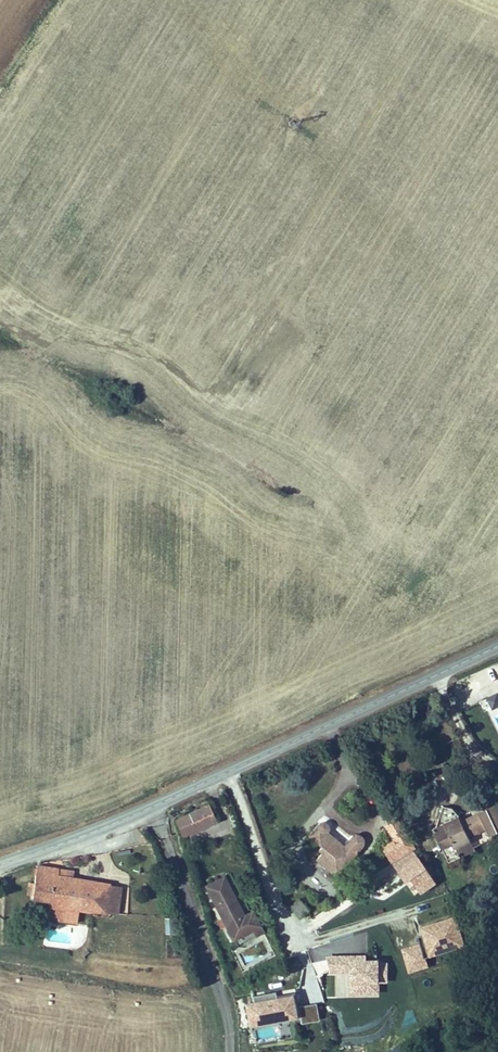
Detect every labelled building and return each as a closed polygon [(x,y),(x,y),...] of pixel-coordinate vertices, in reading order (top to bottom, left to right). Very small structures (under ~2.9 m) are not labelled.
[(486,698),(492,711),(497,708),(497,692),(486,698)] [(404,795),(391,800),(396,817),(410,813),(404,795)] [(205,827),(198,810),(178,819),(186,836),(205,827)] [(497,840),(497,824),(494,815),(457,829),(455,824),(451,820),(448,819),(445,818),(442,818),(434,832),(430,833),(443,867),(454,863),(452,857),(466,851),(464,846),(484,838),(487,844),(497,840)] [(186,836),(178,819),(165,824),(172,841),(186,836)] [(330,881),(356,848),(357,846),(356,844),(356,842),(355,841),(353,840),(352,839),(350,839),(348,839),(347,840),(346,841),(340,848),(322,834),(325,830),(325,828),(325,826),(325,825),(323,823),(322,822),(320,821),(319,821),(317,822),(315,824),(312,827),(301,841),(314,851),(312,855),(315,857),(309,864),(330,881)] [(489,850),(487,844),(484,838),(464,846),(466,851),(452,857),(454,863),(489,850)] [(403,885),(406,883),(415,897),(434,886),(412,851),(390,865),(403,885)] [(45,916),(44,921),(89,928),(93,896),(55,890),(56,884),(50,883),(34,881),(29,913),(45,916)] [(255,936),(245,918),(244,916),(236,921),(215,883),(197,893),(229,951),(255,936)] [(129,901),(93,896),(89,928),(125,933),(129,901)] [(309,912),(300,901),(291,909),(300,919),(309,912)] [(420,928),(430,958),(466,947),(457,916),(420,928)] [(20,922),(22,921),(17,920),(13,940),(23,942),(25,936),(20,922)] [(30,937),(44,939),(45,932),(36,931),(37,924),(22,921),(20,922),(25,936),(30,937)] [(43,945),(44,939),(30,937),(29,943),(43,945)] [(400,948),(407,974),(428,969),(421,943),(400,948)] [(379,982),(388,982),(388,961),(367,961),(367,955),(328,956),(328,973),(349,973),(349,996),(379,996),(379,982)] [(245,1002),(253,1042),(277,1037),(275,1026),(297,1021),(291,993),(245,1002)] [(300,1024),(318,1023),(316,1005),(299,1007),(300,1024)]
